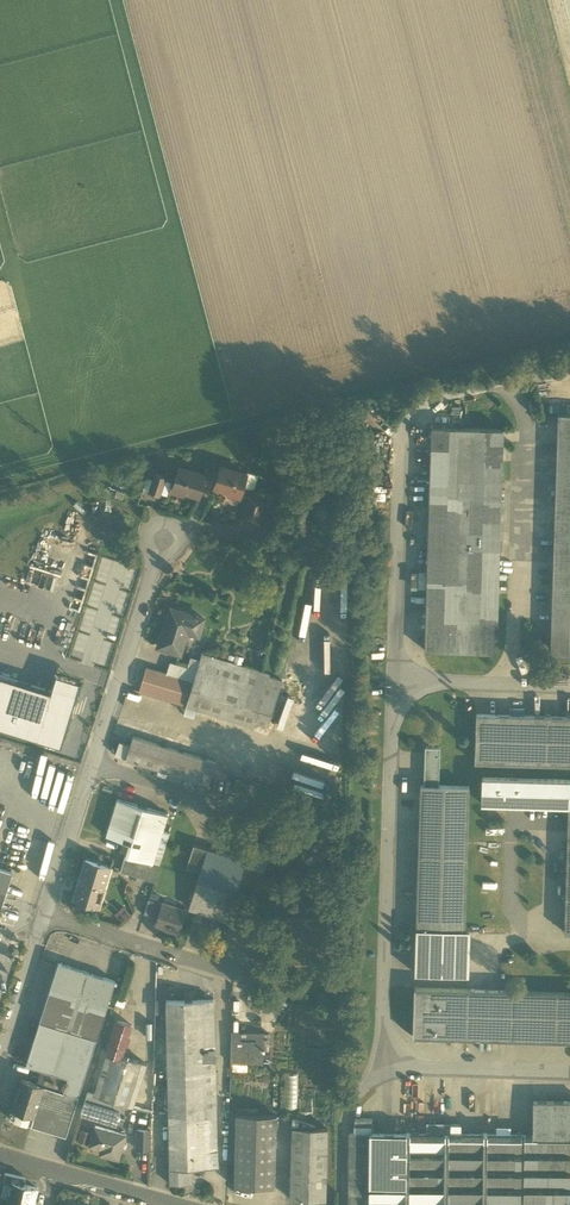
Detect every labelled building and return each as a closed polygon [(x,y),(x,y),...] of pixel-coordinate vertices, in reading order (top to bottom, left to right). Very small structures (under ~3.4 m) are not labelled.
[(569,654),(569,413),(558,413),(550,654),(569,654)] [(425,650),(496,652),(503,429),(432,427),(425,650)] [(241,441),(252,444),(255,431),(244,428),(241,441)] [(216,486),(240,493),(247,473),(222,465),(216,486)] [(174,487),(199,495),(205,474),(181,466),(174,487)] [(150,489),(160,492),(165,475),(155,472),(150,489)] [(245,504),(247,495),(242,494),(241,498),(226,495),(225,500),(245,504)] [(243,516),(258,521),(265,501),(249,496),(243,516)] [(158,645),(180,652),(187,630),(198,633),(203,617),(197,615),(198,614),(196,613),(196,614),(171,607),(166,623),(165,622),(158,645)] [(202,653),(200,660),(197,670),(196,670),(208,673),(213,656),(202,653)] [(196,670),(193,680),(186,704),(254,725),(269,673),(213,656),(208,673),(196,670)] [(189,667),(196,670),(197,670),(200,660),(192,657),(189,667)] [(166,672),(193,680),(196,670),(189,667),(170,661),(166,672)] [(139,690),(186,704),(193,680),(166,672),(146,666),(139,690)] [(56,673),(52,685),(77,693),(81,680),(56,673)] [(37,736),(51,690),(0,674),(0,725),(37,736)] [(61,744),(77,693),(52,685),(51,690),(37,736),(61,744)] [(569,765),(569,717),(476,714),(475,762),(569,765)] [(132,735),(130,742),(126,755),(125,757),(210,784),(217,761),(132,735)] [(116,752),(126,755),(130,742),(120,739),(116,752)] [(425,746),(424,784),(438,785),(440,746),(425,746)] [(314,748),(305,770),(332,782),(341,760),(314,748)] [(481,803),(569,805),(569,789),(569,785),(569,779),(482,777),(481,803)] [(207,790),(208,784),(196,780),(194,786),(207,790)] [(469,786),(438,785),(424,784),(420,784),(416,928),(464,929),(469,786)] [(313,835),(328,839),(337,809),(295,797),(286,827),(300,831),(303,820),(307,822),(316,825),(313,835)] [(125,855),(152,863),(167,814),(117,798),(106,835),(129,842),(125,855)] [(187,865),(200,869),(207,848),(193,844),(187,865)] [(243,845),(239,858),(246,860),(250,848),(243,845)] [(239,858),(207,848),(200,869),(197,878),(236,890),(244,866),(246,860),(239,858)] [(246,860),(244,866),(263,872),(268,853),(250,848),(246,860)] [(120,871),(154,881),(159,866),(159,865),(152,863),(125,855),(120,871)] [(74,898),(99,906),(99,905),(96,904),(101,888),(104,889),(111,866),(85,859),(74,898)] [(2,907),(14,872),(0,868),(0,906),(2,907)] [(189,904),(228,916),(236,890),(197,878),(189,904)] [(144,911),(158,916),(162,905),(163,906),(164,902),(149,897),(144,911)] [(156,923),(178,931),(185,908),(176,905),(174,909),(163,906),(162,905),(158,916),(156,923)] [(124,920),(130,915),(122,906),(116,911),(124,920)] [(286,959),(321,959),(322,915),(287,914),(286,959)] [(415,973),(468,975),(469,931),(416,929),(415,973)] [(58,962),(51,985),(108,1003),(115,980),(58,962)] [(288,984),(275,980),(270,996),(283,1000),(288,984)] [(97,1037),(108,1003),(51,985),(40,1019),(97,1037)] [(569,1040),(569,992),(414,987),(413,1035),(569,1040)] [(167,1037),(169,1183),(187,1183),(187,1167),(217,1166),(214,999),(167,1000),(167,1012),(163,1012),(163,1037),(167,1037)] [(78,1096),(97,1037),(40,1019),(26,1064),(41,1069),(48,1071),(68,1077),(64,1091),(78,1096)] [(108,1051),(121,1055),(125,1041),(126,1041),(128,1034),(127,1034),(131,1023),(118,1019),(108,1051)] [(230,1062),(245,1062),(246,1030),(231,1030),(230,1062)] [(264,1031),(246,1030),(245,1062),(263,1062),(264,1031)] [(94,1094),(133,1106),(146,1063),(121,1055),(108,1051),(94,1094)] [(48,1071),(41,1069),(36,1082),(43,1085),(48,1071)] [(44,1085),(64,1091),(68,1077),(48,1071),(43,1085),(44,1085)] [(285,1072),(285,1106),(298,1106),(299,1072),(285,1072)] [(33,1116),(34,1116),(44,1085),(43,1085),(36,1082),(22,1078),(12,1109),(33,1116)] [(66,1136),(78,1096),(64,1091),(44,1085),(34,1116),(33,1116),(31,1125),(66,1136)] [(300,1086),(299,1110),(312,1111),(313,1086),(300,1086)] [(81,1112),(116,1123),(120,1109),(85,1098),(81,1112)] [(531,1125),(567,1125),(567,1134),(569,1134),(569,1100),(531,1100),(531,1125)] [(9,1118),(31,1125),(33,1116),(12,1109),(9,1118)] [(236,1112),(235,1149),(233,1185),(274,1186),(275,1150),(276,1114),(236,1112)] [(355,1116),(354,1130),(372,1130),(372,1116),(355,1116)] [(293,1117),(293,1125),(314,1125),(314,1118),(293,1117)] [(105,1154),(118,1158),(125,1134),(95,1125),(90,1144),(102,1147),(107,1148),(105,1154)] [(567,1134),(567,1125),(531,1125),(531,1134),(486,1133),(486,1132),(483,1132),(483,1133),(448,1133),(448,1131),(445,1131),(445,1133),(410,1132),(410,1131),(407,1131),(407,1132),(350,1131),(349,1204),(569,1204),(569,1134),(567,1134)] [(289,1198),(324,1199),(326,1128),(291,1127),(289,1198)] [(82,1128),(79,1138),(88,1140),(91,1130),(82,1128)] [(136,1147),(150,1148),(151,1129),(137,1128),(136,1147)] [(11,1181),(24,1184),(26,1177),(5,1172),(3,1181),(5,1181),(11,1183),(11,1181)] [(2,1195),(8,1196),(11,1183),(5,1181),(2,1195)] [(10,1199),(33,1204),(37,1187),(24,1184),(11,1181),(11,1183),(8,1196),(8,1198),(10,1199)]
